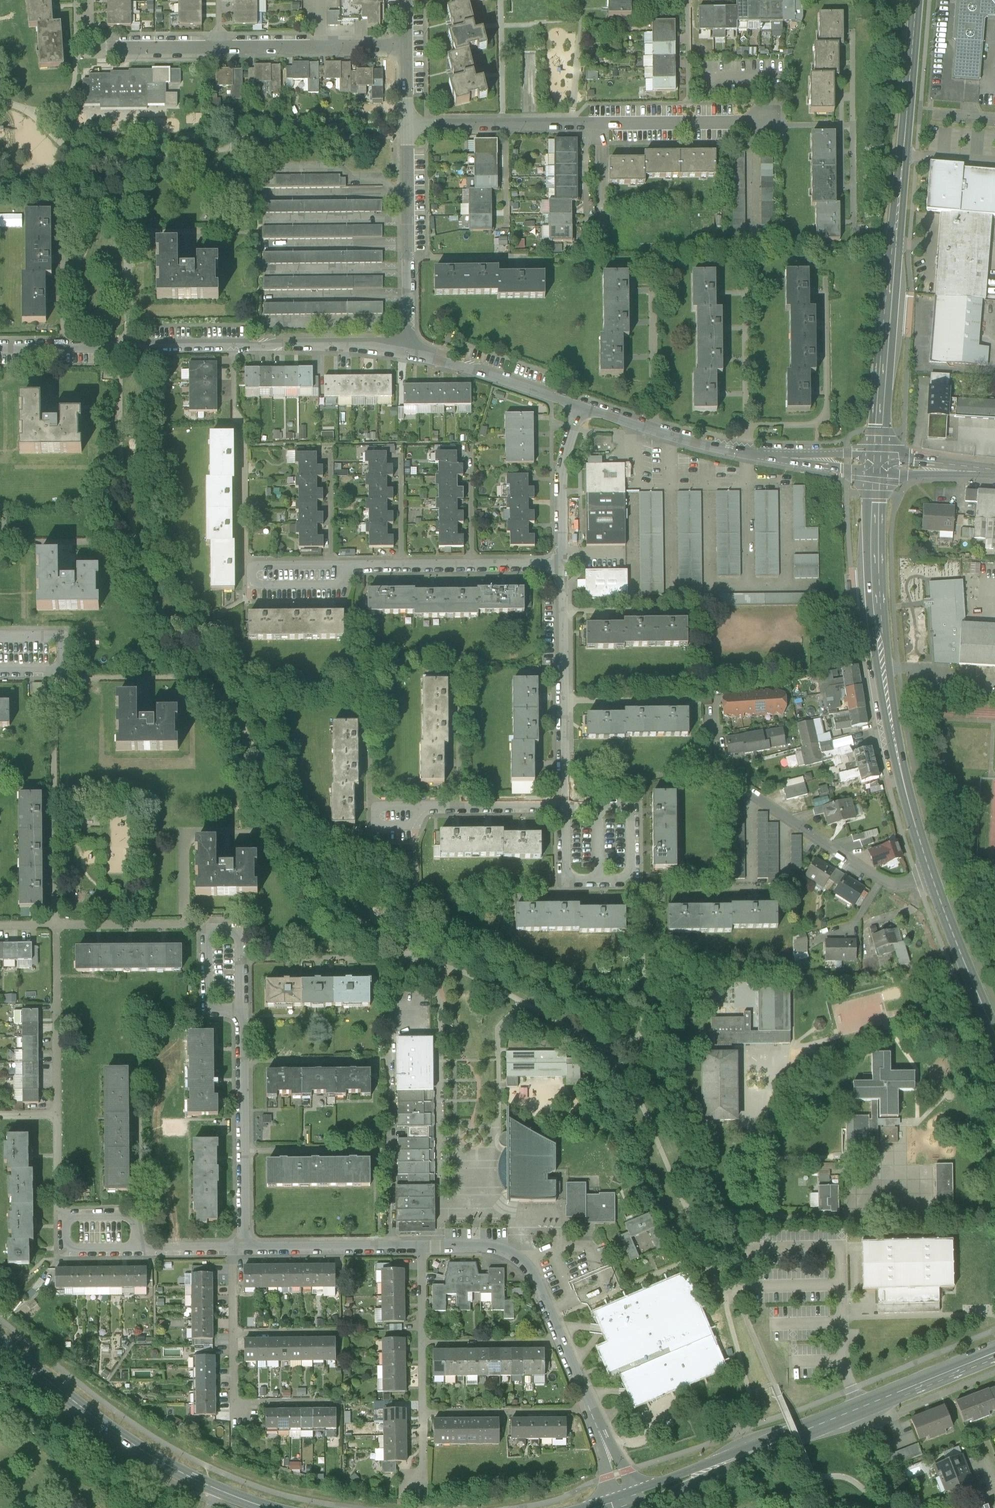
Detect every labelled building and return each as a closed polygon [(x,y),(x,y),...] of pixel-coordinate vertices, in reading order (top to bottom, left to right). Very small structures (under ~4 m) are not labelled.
[(38,27),(54,25),(52,0),(27,0),(29,27),(38,27)] [(380,23),(380,0),(340,0),(340,12),(340,21),(354,21),(368,21),(368,28),(384,28),(384,25),(380,25),(380,23)] [(457,107),(471,103),(470,100),(488,95),(484,81),(476,83),(474,76),(476,76),(468,51),(488,45),(484,32),(476,34),(474,27),(475,26),(468,3),(468,2),(477,0),(454,0),(456,8),(449,10),(456,34),(451,35),(457,57),(450,59),(457,82),(450,84),(457,107)] [(631,19),(631,0),(608,0),(608,20),(631,19)] [(737,0),(737,9),(737,22),(748,22),(748,1),(743,1),(743,0),(737,0)] [(748,0),(748,1),(748,22),(760,22),(760,1),(754,1),(754,0),(748,0)] [(760,0),(760,1),(760,22),(771,22),(771,1),(766,1),(766,0),(760,0)] [(771,0),(771,1),(771,22),(783,21),(783,1),(777,1),(777,0),(771,0)] [(783,1),(783,21),(795,21),(794,1),(789,1),(789,0),(783,0),(783,1)] [(794,1),(795,21),(795,23),(801,25),(803,19),(803,0),(794,0),(794,1)] [(980,81),(985,20),(988,17),(994,18),(994,0),(959,0),(956,41),(953,79),(980,81)] [(179,3),(179,14),(202,14),(202,5),(202,2),(179,3)] [(234,2),(234,14),(257,14),(257,2),(234,2)] [(108,3),(108,15),(131,14),(131,3),(108,3)] [(725,9),(725,10),(725,30),(737,30),(737,22),(737,9),(731,10),(731,8),(725,9)] [(699,30),(714,30),(714,10),(708,10),(708,9),(699,9),(699,30)] [(714,9),(714,10),(714,30),(725,30),(725,10),(720,10),(720,9),(714,9)] [(340,25),(340,21),(340,12),(328,12),(328,26),(340,26),(340,25)] [(131,27),(131,14),(108,15),(108,27),(131,27)] [(202,16),(202,14),(179,14),(179,27),(202,27),(202,16)] [(257,26),(257,14),(234,14),(234,27),(257,26)] [(819,14),(819,46),(838,46),(844,46),(843,14),(819,14)] [(783,32),(783,23),(783,21),(771,22),(771,23),(771,32),(783,32)] [(653,23),(654,34),(674,34),(674,29),(675,29),(675,22),(674,22),(653,23)] [(771,32),(771,23),(760,23),(760,32),(771,32)] [(62,25),(54,25),(38,27),(41,70),(65,68),(62,25)] [(725,38),(725,30),(714,30),(714,38),(725,38)] [(654,34),(654,46),(675,46),(674,41),(675,41),(675,34),(674,34),(654,34)] [(654,46),(654,58),(675,57),(675,52),(676,52),(675,46),(654,46)] [(815,46),(815,78),(833,78),(839,78),(838,46),(819,46),(815,46)] [(536,68),(547,68),(547,52),(536,52),(536,68)] [(654,58),(654,69),(675,69),(675,64),(676,64),(676,57),(675,57),(654,58)] [(309,94),(319,94),(319,80),(319,68),(309,68),(309,64),(293,64),(293,68),(293,80),(293,81),(309,81),(309,94)] [(325,81),(337,80),(340,80),(340,92),(340,94),(351,93),(351,87),(351,72),(351,67),(341,67),(341,64),(325,64),(325,68),(325,80),(325,81)] [(271,96),(281,96),(281,71),(271,71),(271,67),(255,67),(255,69),(255,84),(256,84),(271,84),(271,96)] [(100,110),(147,109),(147,106),(165,106),(165,107),(177,107),(177,95),(166,95),(166,85),(181,85),(181,71),(170,71),(170,69),(153,69),(153,71),(129,71),(129,73),(111,73),(111,75),(90,76),(90,81),(83,81),(83,106),(100,106),(100,110)] [(654,69),(654,81),(675,80),(675,75),(676,75),(676,69),(675,69),(654,69)] [(233,100),(243,100),(243,74),(234,74),(234,70),(217,70),(217,74),(217,87),(217,88),(233,87),(233,100)] [(372,101),(383,101),(383,75),(373,75),(373,71),(357,71),(357,72),(357,87),(372,87),(372,101)] [(834,113),(833,78),(815,78),(810,78),(810,114),(834,113)] [(676,80),(675,80),(654,81),(654,92),(675,92),(675,86),(676,86),(676,80)] [(812,134),(813,170),(836,170),(836,134),(812,134)] [(476,142),(476,156),(496,156),(496,150),(497,150),(497,141),(476,142)] [(556,141),(556,156),(576,156),(576,150),(577,150),(577,141),(556,141)] [(645,178),(680,177),(680,154),(645,154),(645,160),(645,178)] [(716,154),(680,154),(680,177),(716,177),(716,154)] [(476,156),(476,168),(496,168),(496,162),(497,162),(497,156),(496,156),(476,156)] [(546,167),(556,167),(556,156),(546,156),(546,167)] [(576,156),(556,156),(556,167),(576,167),(576,162),(577,162),(577,156),(576,156)] [(645,184),(645,178),(645,160),(609,160),(609,184),(645,184)] [(963,170),(963,168),(964,167),(930,164),(930,165),(926,211),(960,214),(994,217),(994,172),(963,170)] [(546,179),(556,179),(556,167),(546,167),(546,179)] [(576,167),(556,167),(556,179),(577,179),(576,173),(578,173),(578,167),(576,167)] [(476,168),(476,179),(496,179),(496,174),(497,174),(497,168),(496,168),(476,168)] [(813,205),(817,205),(817,204),(837,204),(836,170),(813,170),(813,205)] [(262,189),(342,188),(342,178),(342,176),(262,177),(262,189)] [(467,191),(470,191),(492,191),(496,191),(496,186),(497,186),(497,179),(496,179),(476,179),(467,179),(467,191)] [(546,190),(556,190),(556,179),(546,179),(546,190)] [(577,179),(556,179),(556,190),(577,190),(577,185),(578,185),(578,179),(577,179)] [(556,190),(556,202),(572,202),(577,202),(577,196),(578,196),(578,190),(577,190),(556,190)] [(470,191),(470,206),(491,205),(491,200),(492,200),(492,191),(470,191)] [(263,214),(382,213),(382,201),(262,203),(263,214)] [(550,202),(550,216),(571,216),(571,211),(572,211),(572,202),(556,202),(550,202)] [(840,204),(837,204),(817,204),(817,205),(818,241),(841,241),(840,204)] [(470,206),(470,217),(491,217),(491,212),(492,212),(492,205),(491,205),(470,206)] [(26,213),(26,245),(52,245),(51,213),(26,213)] [(982,300),(985,301),(992,217),(942,213),(935,297),(982,300)] [(550,216),(550,228),(571,228),(571,222),(572,222),(572,216),(571,216),(550,216)] [(492,217),(491,217),(470,217),(470,232),(491,232),(491,226),(492,226),(492,217)] [(263,240),(382,238),(382,227),(263,228),(263,240)] [(572,228),(571,228),(550,228),(550,243),(571,243),(571,237),(572,237),(572,228)] [(26,245),(27,277),(46,277),(52,277),(52,245),(26,245)] [(198,276),(195,277),(182,277),(178,277),(177,245),(156,245),(157,255),(159,255),(160,267),(157,267),(157,278),(160,278),(160,290),(157,290),(157,300),(219,299),(219,289),(216,289),(216,270),(219,270),(218,260),(197,261),(198,276)] [(263,265),(383,264),(383,253),(263,254),(263,265)] [(435,296),(467,295),(467,270),(435,270),(435,296)] [(492,270),(467,270),(467,295),(498,295),(498,276),(498,270),(492,270)] [(787,311),(790,311),(810,311),(809,273),(786,274),(787,311)] [(693,312),(697,312),(716,312),(716,274),(693,275),(693,312)] [(545,275),(498,276),(498,295),(498,299),(545,299),(545,275)] [(604,275),(604,307),(629,307),(629,275),(604,275)] [(47,323),(46,277),(27,277),(23,277),(24,323),(47,323)] [(263,291),(383,290),(383,278),(263,279),(263,291)] [(930,362),(946,364),(951,309),(981,312),(982,300),(935,297),(930,362)] [(264,316),(383,315),(383,303),(263,305),(264,316)] [(604,307),(604,339),(623,338),(629,338),(629,307),(604,307)] [(946,364),(977,366),(978,348),(981,312),(951,309),(946,364)] [(790,311),(790,343),(816,343),(815,311),(810,311),(790,311)] [(697,312),(697,344),(722,344),(722,312),(716,312),(697,312)] [(624,376),(623,338),(604,339),(600,339),(601,376),(624,376)] [(790,343),(791,375),(810,374),(816,374),(816,343),(790,343)] [(697,344),(697,376),(716,376),(722,376),(722,344),(697,344)] [(988,348),(978,348),(977,366),(987,367),(988,348)] [(192,374),(192,381),(217,381),(217,364),(191,364),(189,364),(189,374),(192,374)] [(285,369),(272,370),(272,390),(285,390),(285,369)] [(298,369),(285,369),(285,390),(299,390),(298,369)] [(312,369),(298,369),(299,390),(312,390),(312,378),(312,369)] [(245,390),(259,390),(259,370),(245,370),(245,375),(245,387),(245,390)] [(272,370),(259,370),(259,390),(272,390),(272,370)] [(810,412),(810,374),(791,375),(787,375),(787,412),(810,412)] [(931,386),(948,387),(949,376),(931,375),(931,386)] [(717,413),(716,376),(697,376),(693,376),(694,413),(717,413)] [(325,399),(338,399),(338,378),(325,378),(325,399)] [(351,378),(338,378),(338,399),(351,398),(351,378)] [(365,378),(351,378),(351,398),(365,398),(365,378)] [(378,378),(365,378),(365,398),(378,398),(378,378)] [(392,378),(378,378),(378,398),(392,398),(392,378)] [(192,390),(192,397),(217,397),(217,381),(192,381),(189,381),(189,390),(192,390)] [(472,386),(457,387),(457,407),(472,407),(472,386)] [(405,408),(417,407),(417,387),(404,387),(405,408)] [(431,387),(417,387),(417,407),(431,407),(431,387)] [(444,387),(431,387),(431,407),(444,407),(444,387)] [(457,387),(444,387),(444,407),(457,407),(457,387)] [(929,416),(947,417),(948,401),(948,390),(930,389),(929,416)] [(217,413),(217,397),(192,397),(189,397),(189,407),(192,407),(192,413),(217,413)] [(21,453),(82,453),(82,443),(79,443),(79,424),(82,424),(82,414),(61,415),(61,430),(59,430),(58,425),(44,425),(44,431),(41,431),(41,399),(20,399),(20,409),(23,409),(23,420),(20,420),(20,432),(23,432),(23,444),(20,444),(21,453)] [(994,420),(994,403),(948,401),(947,417),(994,420)] [(506,415),(506,432),(534,432),(534,415),(506,415)] [(946,440),(947,417),(929,416),(928,439),(946,440)] [(506,432),(506,448),(534,448),(534,432),(506,432)] [(210,436),(211,482),(232,482),(234,482),(234,436),(210,436)] [(605,451),(607,452),(610,451),(612,449),(612,446),(610,443),(607,443),(604,444),(603,446),(603,449),(605,451)] [(534,464),(534,448),(506,448),(506,465),(534,464)] [(438,464),(438,477),(457,477),(463,477),(462,467),(457,467),(457,453),(438,453),(434,454),(435,464),(438,464)] [(299,465),(299,478),(317,478),(323,478),(323,468),(317,468),(317,455),(296,455),(296,465),(299,465)] [(368,465),(368,479),(387,479),(393,478),(392,468),(387,468),(386,455),(368,455),(364,455),(364,465),(368,465)] [(335,476),(348,476),(348,471),(339,470),(339,464),(335,464),(335,476)] [(586,465),(586,533),(626,533),(625,493),(625,490),(625,472),(625,465),(602,465),(588,465),(586,465)] [(457,490),(457,477),(438,477),(435,477),(435,488),(438,488),(439,502),(457,501),(463,501),(462,490),(457,490)] [(510,487),(510,501),(528,501),(534,501),(534,490),(528,490),(528,477),(507,477),(507,487),(510,487)] [(299,489),(299,502),(317,502),(323,502),(323,491),(317,491),(317,478),(299,478),(296,479),(296,489),(299,489)] [(368,489),(368,502),(387,502),(393,501),(392,491),(387,492),(387,479),(368,479),(365,479),(365,489),(368,489)] [(207,482),(207,513),(232,513),(232,482),(211,482),(207,482)] [(793,487),(794,529),(806,529),(805,487),(793,487)] [(965,502),(977,503),(978,491),(966,490),(965,502)] [(976,519),(994,520),(994,492),(978,491),(977,503),(976,519)] [(678,535),(690,535),(690,492),(678,493),(678,535)] [(701,492),(690,492),(690,535),(702,534),(701,492)] [(716,534),(728,534),(728,492),(716,492),(716,534)] [(740,492),(728,492),(728,534),(740,534),(740,492)] [(767,528),(767,534),(779,534),(778,492),(767,492),(767,498),(767,504),(767,510),(767,516),(767,522),(767,528)] [(640,535),(651,535),(651,493),(639,493),(640,535)] [(663,493),(651,493),(651,535),(663,535),(663,493)] [(457,514),(457,501),(439,502),(436,502),(436,512),(439,512),(439,525),(457,525),(463,525),(463,514),(457,514)] [(510,511),(510,525),(528,524),(535,524),(534,514),(528,514),(528,501),(510,501),(507,501),(507,511),(510,511)] [(299,513),(299,527),(318,526),(323,526),(323,515),(318,515),(317,502),(299,502),(296,503),(296,513),(299,513)] [(368,513),(368,526),(387,526),(393,526),(393,515),(387,515),(387,502),(368,502),(365,502),(365,513),(368,513)] [(922,530),(940,532),(940,528),(952,529),(954,508),(924,506),(922,530)] [(207,545),(211,545),(232,545),(232,513),(207,513),(207,545)] [(976,519),(975,519),(974,530),(974,539),(986,540),(994,541),(994,520),(976,519)] [(529,538),(528,524),(510,525),(507,525),(507,535),(510,535),(510,548),(535,548),(535,537),(529,538)] [(458,538),(457,525),(439,525),(436,525),(436,535),(439,535),(439,549),(463,548),(463,537),(458,538)] [(318,539),(318,526),(299,527),(296,527),(296,537),(299,537),(299,551),(301,550),(322,550),(324,550),(323,539),(318,539)] [(388,539),(387,526),(368,526),(365,526),(366,536),(369,536),(369,550),(393,549),(393,538),(388,539)] [(940,528),(940,532),(939,537),(952,538),(952,529),(940,528)] [(818,529),(806,529),(794,529),(794,541),(818,540),(818,529)] [(962,539),(974,539),(974,530),(963,529),(962,539)] [(626,546),(626,533),(586,533),(587,546),(626,546)] [(679,590),(691,589),(702,589),(702,534),(690,535),(678,535),(679,590)] [(717,577),(729,577),(728,534),(716,534),(717,577)] [(740,534),(728,534),(729,577),(740,577),(741,577),(740,534)] [(779,577),(779,534),(767,534),(767,540),(767,547),(767,553),(767,559),(767,565),(767,571),(768,577),(779,577)] [(640,584),(652,584),(651,535),(640,535),(640,584)] [(663,535),(651,535),(652,584),(664,583),(663,535)] [(986,540),(985,550),(994,551),(994,541),(986,540)] [(234,545),(232,545),(211,545),(212,592),(235,591),(234,545)] [(794,556),(794,568),(819,568),(819,555),(794,556)] [(38,610),(99,609),(99,600),(97,600),(96,581),(99,581),(99,571),(78,571),(78,587),(76,587),(76,582),(61,582),(61,587),(59,587),(58,556),(38,556),(38,566),(41,566),(41,578),(38,578),(38,589),(41,589),(41,600),(38,600),(38,610)] [(980,564),(970,564),(970,574),(980,574),(980,564)] [(819,579),(819,568),(794,568),(794,580),(819,579)] [(586,601),(628,601),(627,571),(586,572),(586,601)] [(959,666),(961,630),(957,630),(956,622),(962,622),(965,619),(962,581),(928,583),(930,600),(933,600),(933,607),(930,607),(932,632),(935,632),(936,639),(932,639),(934,664),(959,666)] [(664,596),(664,583),(652,584),(640,584),(640,596),(664,596)] [(702,599),(702,589),(691,589),(691,596),(691,599),(702,599)] [(478,591),(478,594),(478,614),(525,613),(525,591),(478,591)] [(369,614),(415,614),(415,594),(415,592),(368,592),(369,614)] [(446,594),(415,594),(415,614),(415,619),(446,618),(446,594)] [(478,618),(478,614),(478,594),(446,594),(446,618),(478,618)] [(819,594),(740,595),(741,607),(819,606),(819,594)] [(704,607),(741,607),(740,595),(704,595),(704,607)] [(345,614),(313,615),(314,640),(345,640),(345,614)] [(251,640),(282,640),(282,615),(250,615),(251,640)] [(282,640),(314,640),(313,615),(282,615),(282,640)] [(624,647),(656,647),(655,622),(624,622),(624,626),(624,647)] [(688,622),(655,622),(656,647),(688,647),(688,622)] [(624,649),(624,647),(624,626),(586,626),(586,650),(624,649)] [(959,666),(994,668),(994,632),(961,630),(959,666)] [(842,670),(844,679),(845,686),(860,683),(858,666),(854,667),(842,670)] [(829,688),(845,686),(844,679),(828,682),(829,688)] [(513,682),(514,713),(538,713),(538,681),(513,682)] [(423,682),(423,714),(448,714),(448,682),(423,682)] [(829,688),(830,693),(845,690),(861,687),(860,683),(845,686),(829,688)] [(33,684),(33,695),(44,696),(44,684),(33,684)] [(703,706),(711,706),(711,687),(703,687),(703,697),(703,698),(703,706)] [(861,687),(845,690),(847,701),(844,701),(845,705),(847,705),(849,713),(865,710),(861,687)] [(839,702),(844,701),(847,701),(845,690),(830,693),(825,694),(828,708),(829,716),(833,715),(837,714),(836,709),(840,708),(839,702)] [(724,716),(730,719),(732,715),(738,719),(743,718),(743,715),(748,714),(751,716),(752,714),(759,717),(764,717),(766,713),(767,713),(774,716),(775,713),(782,716),(786,708),(785,696),(775,691),(774,695),(767,692),(760,692),(760,696),(757,696),(751,693),(744,694),(744,697),(741,697),(736,695),(736,694),(734,694),(732,698),(726,695),(723,702),(724,716)] [(117,751),(179,751),(178,742),(176,742),(175,722),(178,722),(178,713),(158,713),(158,728),(155,728),(155,722),(140,723),(141,729),(138,729),(138,697),(117,697),(117,707),(119,707),(119,718),(117,718),(117,730),(119,730),(119,742),(117,742),(117,751)] [(0,704),(0,727),(10,727),(10,704),(0,704)] [(833,715),(829,716),(828,708),(819,709),(820,717),(829,716),(829,719),(834,718),(833,715)] [(867,725),(865,710),(849,713),(850,718),(834,721),(836,731),(867,725)] [(624,712),(624,716),(625,737),(657,737),(656,711),(624,712)] [(688,711),(656,711),(657,737),(688,737),(688,711)] [(514,713),(514,745),(535,745),(539,745),(538,713),(514,713)] [(449,746),(448,714),(423,714),(424,746),(444,746),(449,746)] [(625,739),(625,737),(624,716),(587,716),(587,740),(625,739)] [(797,724),(803,748),(818,744),(813,722),(797,724)] [(334,724),(334,755),(359,755),(359,724),(334,724)] [(782,729),(753,734),(756,752),(770,750),(769,748),(785,746),(782,729)] [(745,754),(756,752),(753,734),(726,739),(729,755),(740,753),(739,748),(744,748),(745,754)] [(806,767),(833,760),(835,759),(833,752),(831,740),(818,744),(803,748),(802,748),(806,767)] [(535,782),(535,745),(514,745),(512,745),(512,783),(535,782)] [(445,784),(444,746),(424,746),(421,746),(421,784),(445,784)] [(833,752),(835,759),(840,758),(840,757),(852,754),(850,748),(833,752)] [(854,753),(858,770),(875,766),(871,749),(854,753)] [(842,767),(837,768),(839,775),(858,770),(854,753),(852,754),(840,757),(840,758),(842,767)] [(334,755),(334,787),(355,787),(359,787),(359,755),(334,755)] [(833,760),(835,769),(837,768),(842,767),(840,758),(835,759),(833,760)] [(879,779),(875,766),(858,770),(860,777),(861,783),(879,779)] [(832,777),(839,775),(837,768),(835,769),(830,770),(832,777)] [(860,777),(858,770),(839,775),(841,782),(860,777)] [(833,785),(841,782),(839,775),(832,777),(833,785)] [(785,782),(787,788),(805,784),(803,778),(785,782)] [(784,789),(787,800),(808,795),(805,784),(787,788),(784,789)] [(818,797),(828,795),(826,785),(817,787),(818,797)] [(355,825),(355,787),(334,787),(332,787),(332,825),(355,825)] [(653,794),(653,832),(676,832),(676,794),(653,794)] [(19,796),(19,833),(42,833),(42,795),(19,796)] [(735,880),(745,880),(744,797),(734,797),(735,880)] [(825,813),(828,826),(855,819),(850,800),(823,807),(825,813)] [(813,810),(815,816),(825,813),(823,807),(813,810)] [(758,879),(768,879),(768,824),(768,813),(757,813),(758,879)] [(778,824),(768,824),(768,879),(768,885),(779,885),(778,824)] [(441,858),(472,858),(471,832),(440,832),(441,858)] [(472,858),(504,858),(504,836),(504,832),(471,832),(472,858)] [(677,869),(676,832),(653,832),(653,869),(677,869)] [(19,833),(19,871),(43,871),(42,833),(19,833)] [(852,837),(854,842),(865,839),(864,834),(852,837)] [(542,836),(504,836),(504,858),(504,860),(542,860),(542,836)] [(791,870),(802,869),(801,836),(791,836),(791,870)] [(860,843),(862,848),(874,844),(872,839),(860,843)] [(196,896),(258,895),(257,885),(255,885),(255,866),(257,866),(257,857),(236,857),(237,873),(234,873),(234,867),(220,867),(220,873),(217,873),(217,841),(196,842),(196,851),(199,851),(199,863),(196,863),(196,874),(199,874),(199,886),(196,886),(196,896)] [(897,842),(881,847),(886,863),(901,858),(897,843),(897,842)] [(877,866),(886,863),(881,847),(869,852),(873,863),(877,866)] [(816,881),(825,886),(829,880),(834,872),(829,868),(828,870),(822,866),(823,865),(815,860),(805,876),(815,882),(816,881)] [(829,880),(834,884),(840,874),(835,870),(834,872),(829,880)] [(43,909),(43,871),(19,871),(20,909),(43,909)] [(846,877),(840,874),(834,884),(838,887),(844,878),(845,879),(846,877)] [(835,893),(852,904),(862,889),(845,879),(844,878),(838,887),(835,893)] [(731,906),(731,908),(731,928),(777,928),(777,905),(731,906)] [(516,932),(548,931),(548,906),(516,906),(516,932)] [(548,931),(579,931),(579,910),(579,906),(548,906),(548,931)] [(668,933),(700,933),(700,908),(667,908),(668,933)] [(731,933),(731,928),(731,908),(700,908),(700,933),(731,933)] [(625,909),(579,910),(579,931),(579,934),(625,933),(625,909)] [(898,929),(892,930),(896,944),(902,942),(898,929)] [(878,949),(896,944),(892,930),(874,935),(878,949)] [(793,938),(793,957),(807,954),(806,934),(793,938)] [(842,961),(854,962),(855,943),(827,941),(826,959),(835,960),(839,960),(839,961),(842,961)] [(902,942),(896,944),(878,949),(879,955),(896,951),(900,966),(909,964),(903,942),(902,942)] [(4,961),(18,961),(18,944),(3,945),(4,961)] [(32,944),(18,944),(18,961),(32,961),(32,947),(32,944)] [(105,969),(114,969),(114,949),(76,950),(76,961),(78,961),(78,972),(105,972),(105,969)] [(147,949),(114,949),(114,969),(114,972),(124,972),(124,968),(130,968),(130,972),(140,972),(140,968),(148,968),(147,949)] [(181,949),(147,949),(148,968),(148,972),(158,971),(158,968),(163,968),(164,971),(173,971),(173,968),(181,968),(181,949)] [(884,971),(900,966),(896,951),(879,955),(884,971)] [(345,981),(333,982),(333,1007),(370,1006),(370,981),(351,981),(351,979),(345,980),(345,981)] [(265,1007),(303,1007),(302,982),(290,982),(290,980),(283,980),(283,982),(265,982),(265,1007)] [(314,982),(302,982),(303,1007),(333,1007),(333,982),(321,982),(321,980),(315,980),(314,982)] [(758,1033),(791,1033),(791,1031),(791,989),(758,989),(758,1033)] [(5,994),(5,1002),(16,1002),(16,995),(5,994)] [(14,1025),(23,1025),(39,1025),(38,1011),(14,1011),(14,1025)] [(713,1033),(713,1055),(732,1055),(732,1045),(732,1033),(745,1033),(745,1019),(744,1019),(711,1019),(712,1033),(713,1033)] [(23,1025),(23,1038),(39,1038),(39,1025),(23,1025)] [(190,1059),(190,1066),(213,1066),(213,1033),(189,1033),(189,1040),(188,1040),(188,1059),(190,1059)] [(791,1033),(758,1033),(751,1033),(745,1033),(732,1033),(732,1045),(791,1044),(791,1033)] [(23,1038),(23,1051),(39,1051),(39,1038),(23,1038)] [(398,1040),(398,1055),(431,1055),(431,1047),(430,1040),(414,1040),(398,1040)] [(15,1064),(23,1064),(23,1051),(15,1051),(15,1064)] [(23,1051),(23,1064),(39,1064),(39,1051),(23,1051)] [(518,1078),(566,1077),(567,1077),(566,1059),(566,1052),(506,1053),(507,1078),(518,1078)] [(879,1117),(898,1117),(898,1091),(915,1091),(915,1073),(890,1073),(890,1053),(871,1053),(871,1082),(853,1082),(853,1101),(871,1101),(878,1101),(879,1101),(879,1117)] [(398,1055),(398,1092),(431,1091),(431,1055),(398,1055)] [(736,1055),(732,1055),(713,1055),(703,1055),(703,1121),(736,1121),(736,1055)] [(576,1059),(566,1059),(567,1077),(566,1077),(566,1086),(580,1085),(580,1066),(576,1066),(576,1059)] [(23,1064),(15,1064),(15,1078),(23,1077),(23,1064)] [(23,1064),(23,1077),(39,1077),(39,1064),(23,1064)] [(190,1092),(190,1098),(214,1098),(213,1066),(190,1066),(190,1073),(188,1073),(188,1092),(190,1092)] [(108,1109),(108,1118),(128,1118),(127,1072),(108,1072),(108,1082),(105,1082),(105,1091),(108,1091),(108,1097),(106,1097),(106,1109),(108,1109)] [(292,1098),(302,1098),(302,1072),(266,1072),(267,1098),(277,1098),(277,1095),(292,1094),(292,1098)] [(327,1098),(336,1098),(336,1072),(302,1072),(302,1098),(312,1098),(312,1094),(327,1094),(327,1098)] [(371,1072),(336,1072),(336,1098),(347,1098),(347,1094),(361,1094),(361,1097),(371,1097),(371,1072)] [(23,1077),(23,1091),(39,1091),(39,1077),(23,1077)] [(518,1078),(507,1078),(507,1088),(518,1088),(518,1078)] [(39,1104),(39,1091),(23,1091),(23,1104),(39,1104)] [(398,1092),(398,1104),(431,1103),(431,1091),(398,1092)] [(218,1098),(214,1098),(190,1098),(190,1103),(188,1103),(188,1116),(218,1116),(218,1098)] [(878,1101),(871,1101),(871,1120),(869,1120),(869,1141),(872,1141),(872,1154),(864,1154),(864,1153),(857,1153),(857,1160),(871,1160),(871,1165),(878,1165),(878,1128),(881,1128),(895,1128),(895,1126),(900,1126),(900,1119),(878,1119),(878,1101)] [(398,1104),(398,1116),(431,1115),(431,1103),(398,1104)] [(506,1193),(507,1193),(512,1193),(516,1195),(518,1199),(519,1203),(529,1203),(529,1202),(534,1202),(534,1203),(556,1203),(556,1198),(561,1196),(561,1183),(557,1183),(557,1178),(548,1178),(548,1176),(556,1172),(556,1146),(545,1140),(545,1139),(544,1138),(542,1137),(540,1136),(538,1135),(537,1136),(531,1133),(531,1129),(530,1129),(530,1130),(529,1132),(509,1121),(509,1111),(507,1111),(507,1134),(504,1134),(502,1136),(500,1138),(499,1141),(499,1144),(500,1147),(502,1148),(505,1149),(503,1153),(500,1159),(498,1166),(498,1173),(499,1180),(502,1187),(505,1192),(504,1192),(502,1193),(503,1194),(505,1193),(506,1193)] [(431,1127),(431,1115),(398,1116),(398,1128),(408,1128),(431,1127)] [(864,1154),(872,1154),(872,1141),(869,1141),(869,1120),(869,1117),(847,1117),(847,1152),(864,1152),(864,1153),(864,1154)] [(108,1146),(108,1152),(128,1152),(128,1118),(108,1118),(106,1118),(106,1128),(108,1128),(108,1135),(106,1135),(106,1146),(108,1146)] [(408,1140),(431,1139),(431,1127),(408,1128),(408,1140)] [(881,1143),(897,1143),(897,1128),(895,1128),(881,1128),(881,1143)] [(8,1172),(12,1172),(30,1172),(30,1171),(29,1158),(29,1150),(29,1136),(8,1136),(8,1145),(4,1145),(5,1164),(8,1163),(8,1172)] [(398,1140),(399,1152),(431,1151),(431,1139),(408,1140),(398,1140)] [(193,1166),(193,1178),(218,1178),(218,1170),(216,1170),(216,1150),(218,1150),(218,1142),(193,1142),(193,1154),(195,1154),(195,1166),(193,1166)] [(399,1152),(399,1164),(432,1163),(431,1151),(399,1152)] [(128,1192),(128,1152),(108,1152),(106,1152),(106,1160),(108,1160),(108,1169),(106,1169),(106,1190),(118,1190),(118,1192),(128,1192)] [(268,1187),(369,1187),(369,1162),(356,1162),(356,1161),(350,1161),(350,1162),(319,1162),(319,1161),(312,1161),(312,1162),(287,1162),(287,1161),(281,1161),(281,1162),(268,1162),(268,1187)] [(399,1176),(408,1176),(432,1175),(432,1163),(399,1164),(399,1176)] [(936,1165),(937,1204),(954,1203),(953,1165),(936,1165)] [(12,1198),(12,1207),(34,1207),(34,1193),(33,1193),(33,1185),(34,1185),(33,1171),(30,1171),(30,1172),(12,1172),(12,1180),(8,1180),(9,1199),(12,1198)] [(432,1187),(432,1175),(408,1176),(408,1188),(432,1187)] [(399,1188),(408,1188),(408,1176),(399,1176),(399,1188)] [(218,1185),(218,1178),(193,1178),(194,1213),(196,1213),(197,1226),(207,1225),(207,1222),(217,1222),(217,1185),(218,1185)] [(595,1224),(615,1224),(615,1194),(599,1194),(599,1195),(586,1195),(586,1183),(566,1184),(567,1206),(566,1206),(566,1219),(585,1219),(586,1219),(586,1217),(595,1217),(595,1224)] [(833,1212),(839,1212),(839,1206),(839,1186),(818,1186),(818,1211),(833,1211),(833,1212)] [(399,1188),(399,1206),(432,1205),(432,1187),(408,1188),(399,1188)] [(509,1203),(519,1203),(518,1199),(516,1195),(512,1193),(507,1193),(507,1205),(509,1205),(509,1203)] [(432,1223),(432,1205),(399,1206),(399,1224),(432,1223)] [(12,1234),(12,1242),(30,1242),(34,1242),(34,1228),(33,1228),(33,1220),(34,1220),(34,1207),(12,1207),(12,1215),(9,1215),(9,1234),(12,1234)] [(631,1238),(649,1231),(655,1228),(653,1223),(649,1215),(625,1225),(629,1233),(631,1238)] [(656,1221),(653,1223),(655,1228),(649,1231),(657,1250),(667,1246),(656,1221)] [(399,1234),(432,1233),(432,1223),(399,1224),(399,1234)] [(639,1258),(631,1238),(629,1233),(620,1237),(630,1262),(639,1258)] [(878,1306),(878,1314),(939,1313),(939,1304),(939,1290),(939,1289),(954,1289),(954,1287),(953,1287),(953,1278),(953,1276),(953,1266),(953,1264),(952,1264),(952,1254),(953,1254),(953,1253),(952,1253),(952,1243),(953,1243),(953,1241),(951,1241),(951,1233),(862,1235),(862,1243),(861,1243),(861,1245),(862,1245),(862,1255),(862,1256),(863,1267),(862,1267),(862,1268),(863,1268),(863,1278),(862,1278),(862,1280),(863,1280),(863,1289),(862,1289),(862,1291),(877,1291),(878,1291),(878,1306)] [(12,1242),(8,1242),(8,1265),(30,1265),(30,1250),(29,1243),(30,1243),(30,1242),(12,1242)] [(489,1285),(489,1275),(488,1275),(479,1276),(476,1264),(450,1264),(446,1280),(446,1286),(457,1286),(481,1285),(489,1285)] [(335,1266),(323,1267),(323,1288),(336,1288),(335,1266)] [(244,1289),(256,1289),(255,1267),(244,1267),(244,1289)] [(256,1289),(267,1289),(267,1267),(255,1267),(256,1289)] [(267,1289),(278,1288),(278,1267),(267,1267),(267,1289)] [(278,1288),(290,1288),(289,1267),(278,1267),(278,1288)] [(290,1288),(301,1288),(301,1267),(289,1267),(290,1288)] [(301,1288),(312,1288),(312,1267),(301,1267),(301,1288)] [(312,1288),(323,1288),(323,1267),(312,1267),(312,1288)] [(122,1289),(134,1289),(134,1268),(122,1269),(122,1289)] [(147,1268),(134,1268),(134,1289),(147,1288),(147,1271),(147,1268)] [(56,1289),(73,1289),(73,1269),(56,1269),(56,1289)] [(73,1289),(85,1289),(85,1269),(73,1269),(73,1289)] [(85,1289),(98,1289),(97,1269),(85,1269),(85,1289)] [(98,1289),(110,1289),(110,1269),(97,1269),(98,1289)] [(110,1289),(122,1289),(122,1269),(110,1269),(110,1289)] [(489,1285),(505,1285),(505,1270),(488,1269),(488,1275),(489,1275),(489,1285)] [(382,1270),(383,1284),(404,1283),(404,1270),(391,1270),(382,1270)] [(192,1275),(192,1286),(213,1286),(213,1274),(210,1274),(192,1275)] [(623,1376),(712,1338),(685,1275),(596,1313),(609,1344),(600,1349),(613,1380),(623,1376)] [(40,1278),(31,1289),(36,1293),(45,1282),(40,1278)] [(404,1297),(404,1283),(383,1284),(383,1297),(404,1297)] [(468,1294),(481,1294),(481,1285),(457,1286),(457,1295),(457,1312),(471,1312),(471,1304),(468,1304),(468,1294)] [(489,1285),(481,1285),(481,1294),(481,1295),(492,1295),(492,1302),(492,1311),(505,1311),(505,1301),(505,1285),(489,1285)] [(192,1286),(192,1297),(213,1297),(213,1286),(192,1286)] [(446,1295),(457,1295),(457,1286),(446,1286),(433,1286),(434,1312),(446,1312),(446,1295)] [(192,1297),(192,1307),(213,1307),(213,1297),(192,1297)] [(404,1309),(404,1297),(383,1297),(383,1310),(404,1309)] [(505,1320),(515,1320),(515,1301),(505,1301),(505,1311),(505,1320)] [(192,1307),(192,1318),(213,1318),(213,1307),(192,1307)] [(404,1322),(404,1309),(383,1310),(383,1323),(404,1322)] [(192,1318),(192,1329),(213,1329),(213,1318),(192,1318)] [(213,1340),(213,1329),(192,1329),(192,1340),(195,1340),(213,1340)] [(712,1338),(623,1376),(637,1408),(726,1371),(712,1338)] [(256,1362),(268,1361),(268,1340),(256,1341),(256,1362)] [(268,1361),(279,1361),(279,1340),(268,1340),(268,1361)] [(279,1361),(290,1361),(290,1340),(279,1340),(279,1361)] [(290,1361),(302,1361),(301,1340),(290,1340),(290,1361)] [(302,1361),(313,1361),(313,1340),(301,1340),(302,1361)] [(313,1361),(324,1361),(324,1340),(313,1340),(313,1361)] [(336,1340),(324,1340),(324,1361),(336,1361),(336,1340)] [(383,1340),(383,1353),(405,1353),(405,1340),(383,1340)] [(245,1362),(256,1362),(256,1341),(245,1341),(245,1362)] [(433,1377),(445,1377),(445,1350),(433,1350),(433,1377)] [(456,1350),(445,1350),(445,1377),(456,1377),(456,1350)] [(467,1350),(456,1350),(456,1377),(467,1377),(478,1377),(478,1350),(467,1350)] [(489,1350),(478,1350),(478,1377),(489,1377),(489,1350)] [(500,1350),(489,1350),(489,1377),(500,1377),(500,1350)] [(511,1350),(500,1350),(500,1377),(511,1377),(511,1350)] [(522,1350),(511,1350),(511,1377),(522,1377),(522,1376),(522,1350)] [(522,1350),(522,1376),(533,1376),(533,1350),(522,1350)] [(545,1350),(533,1350),(533,1376),(533,1377),(534,1377),(545,1377),(545,1350)] [(405,1366),(405,1353),(383,1353),(384,1366),(405,1366)] [(196,1357),(196,1369),(215,1369),(215,1357),(196,1357)] [(405,1379),(405,1366),(384,1366),(384,1379),(405,1379)] [(196,1369),(196,1381),(216,1380),(215,1369),(196,1369)] [(522,1376),(522,1377),(522,1385),(523,1385),(533,1384),(533,1385),(534,1385),(534,1377),(533,1377),(533,1376),(522,1376)] [(405,1393),(405,1379),(384,1379),(384,1393),(405,1393)] [(196,1381),(196,1392),(216,1392),(216,1380),(196,1381)] [(994,1410),(994,1407),(988,1390),(988,1389),(955,1402),(963,1423),(971,1419),(972,1423),(989,1416),(988,1413),(994,1410)] [(196,1392),(196,1404),(216,1404),(216,1392),(196,1392)] [(216,1416),(216,1404),(196,1404),(196,1416),(216,1416)] [(911,1420),(919,1440),(927,1437),(928,1440),(945,1433),(944,1430),(952,1427),(944,1406),(911,1420)] [(266,1430),(278,1430),(278,1410),(266,1410),(266,1430)] [(278,1430),(290,1430),(289,1410),(278,1410),(278,1430)] [(290,1430),(301,1430),(301,1410),(289,1410),(290,1430)] [(301,1430),(313,1429),(313,1410),(301,1410),(301,1430)] [(325,1410),(313,1410),(313,1429),(325,1429),(325,1410)] [(337,1410),(325,1410),(325,1429),(325,1432),(325,1438),(337,1438),(337,1410)] [(384,1410),(384,1423),(405,1423),(405,1410),(384,1410)] [(512,1439),(526,1439),(526,1420),(512,1420),(512,1439)] [(526,1439),(540,1439),(539,1420),(526,1420),(526,1439)] [(540,1439),(553,1439),(553,1420),(539,1420),(540,1439)] [(567,1420),(553,1420),(553,1439),(567,1439),(567,1420)] [(461,1442),(467,1442),(466,1421),(434,1421),(434,1445),(444,1445),(444,1442),(450,1442),(450,1445),(461,1444),(461,1442)] [(500,1421),(466,1421),(467,1442),(467,1444),(477,1444),(477,1442),(483,1441),(483,1444),(493,1444),(493,1441),(499,1441),(499,1444),(500,1444),(500,1421)] [(406,1436),(405,1423),(384,1423),(384,1436),(406,1436)] [(406,1449),(406,1436),(384,1436),(384,1449),(406,1449)] [(918,1444),(912,1446),(916,1457),(922,1455),(918,1444)] [(911,1459),(916,1457),(912,1446),(906,1448),(911,1459)] [(905,1461),(911,1459),(906,1448),(901,1450),(905,1461)] [(406,1462),(406,1449),(384,1449),(384,1462),(395,1462),(406,1462)] [(900,1463),(905,1461),(901,1450),(896,1452),(900,1463)] [(894,1466),(900,1463),(896,1452),(890,1455),(894,1466)] [(889,1468),(894,1466),(890,1455),(884,1457),(889,1468)] [(944,1477),(949,1491),(972,1482),(962,1456),(935,1466),(940,1479),(944,1477)] [(289,1471),(300,1471),(300,1462),(289,1462),(289,1471)] [(381,1473),(395,1473),(395,1462),(384,1462),(381,1462),(381,1473)] [(944,1477),(940,1479),(946,1493),(949,1491),(944,1477)] [(967,1497),(970,1506),(975,1505),(974,1503),(982,1500),(982,1501),(985,1500),(981,1492),(967,1497)]
